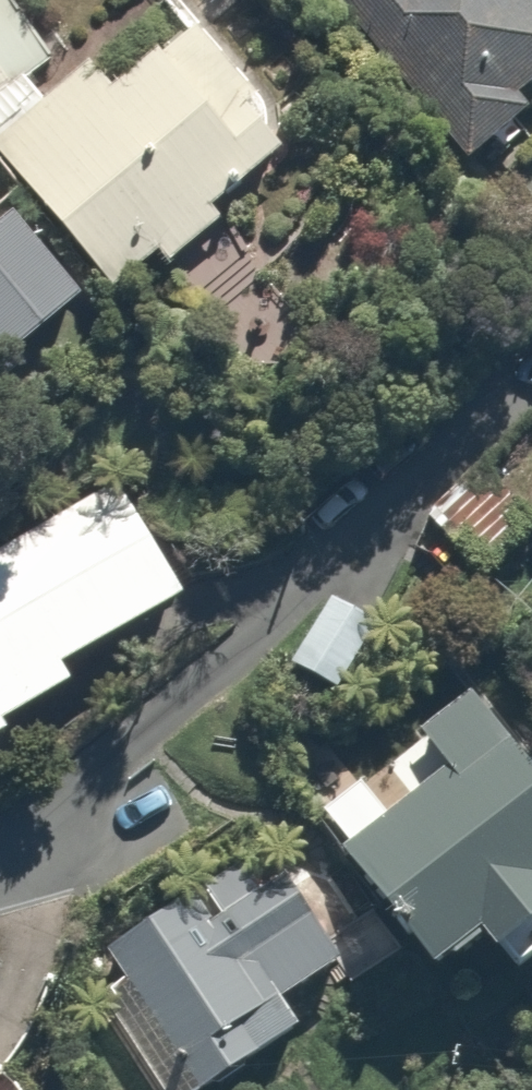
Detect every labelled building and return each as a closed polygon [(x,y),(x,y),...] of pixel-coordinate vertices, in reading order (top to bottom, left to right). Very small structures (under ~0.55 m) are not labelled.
[(111,292),(153,257),(166,272),(229,218),(213,199),(284,140),(166,0),(77,76),(13,0),(0,0),(0,160),(111,292)] [(470,157),(531,107),(531,105),(525,96),(531,91),(531,0),(342,0),(470,157)] [(0,215),(0,345),(56,296),(33,270),(53,253),(14,209),(3,219),(0,215)] [(0,553),(0,749),(14,741),(7,729),(72,693),(58,668),(188,597),(126,484),(0,553)] [(370,643),(319,610),(277,675),(328,708),(370,643)] [(471,688),(414,726),(442,765),(338,842),(440,979),(487,944),(506,969),(531,949),(531,770),(471,688)] [(103,950),(119,977),(92,994),(154,1089),(198,1089),(295,1028),(281,1006),(343,967),(284,876),(213,921),(194,891),(103,950)]
